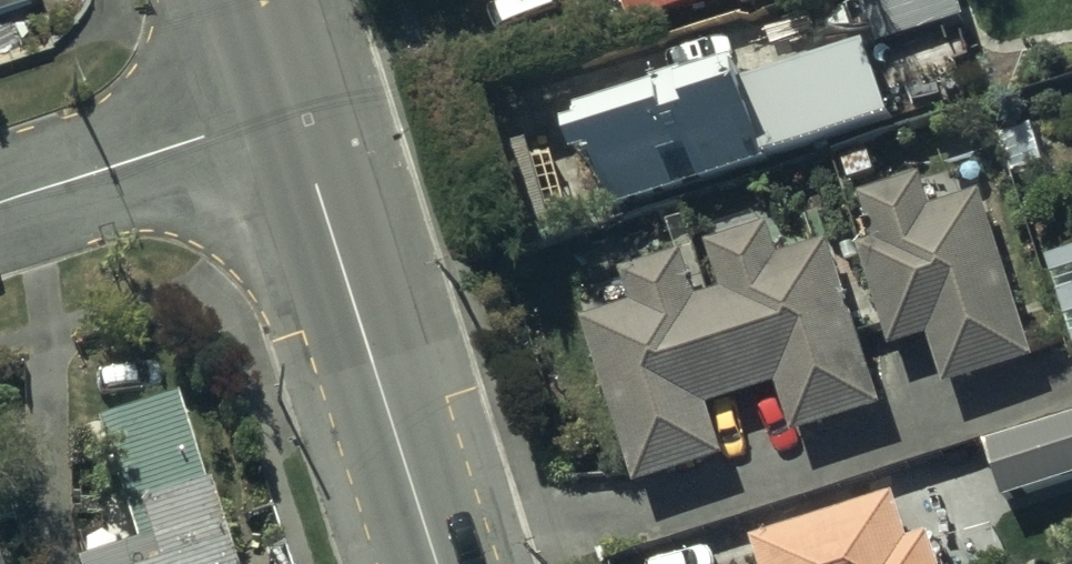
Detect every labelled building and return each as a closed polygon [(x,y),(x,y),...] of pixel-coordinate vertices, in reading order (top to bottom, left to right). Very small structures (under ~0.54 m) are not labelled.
[(708,0),(615,0),(625,28),(708,0)] [(882,46),(973,19),(967,0),(868,0),(882,46)] [(740,68),(584,116),(612,208),(896,121),(874,50),(747,89),(740,68)] [(856,245),(886,349),(923,338),(938,389),(1028,363),(971,161),(857,194),(871,241),(856,245)] [(816,216),(769,230),(768,225),(704,244),(718,293),(693,300),(680,253),(619,270),(629,305),(583,318),(631,485),(721,459),(706,407),(774,388),(786,432),(877,405),(830,243),(825,244),(816,216)] [(1071,353),(1071,252),(1043,262),(1071,353)] [(65,563),(217,563),(168,396),(92,418),(129,543),(65,562),(65,563)] [(1003,497),(1071,476),(1071,423),(988,449),(1003,497)] [(926,535),(906,541),(893,498),(750,541),(757,563),(934,563),(926,535)]
